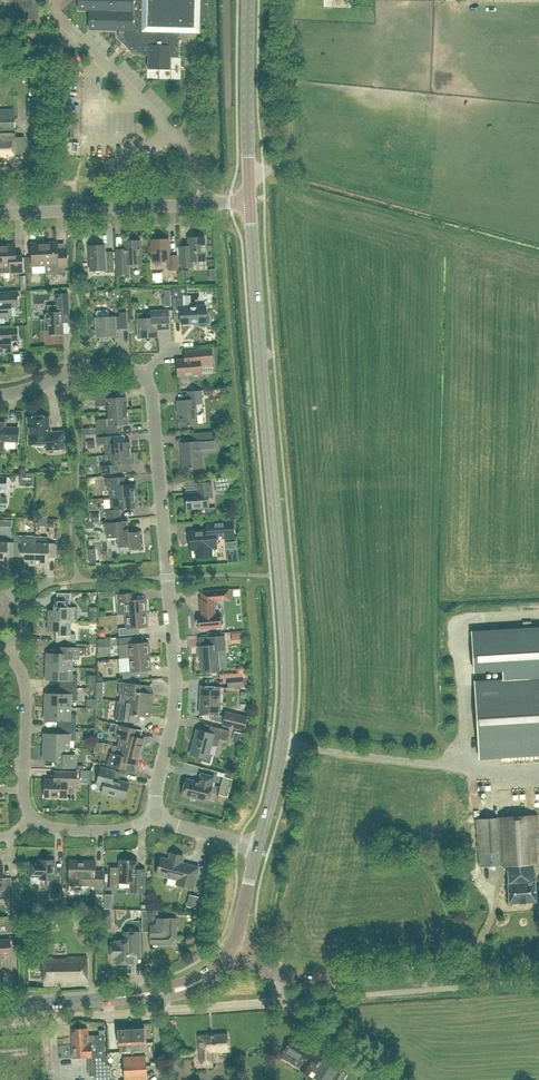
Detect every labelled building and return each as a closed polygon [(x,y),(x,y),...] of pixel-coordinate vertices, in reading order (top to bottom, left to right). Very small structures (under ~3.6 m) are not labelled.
[(105,31),(119,31),(119,39),(134,55),(141,55),(141,56),(148,56),(147,68),(170,69),(171,57),(179,57),(179,32),(199,33),(199,24),(209,24),(209,0),(79,0),(79,11),(90,11),(90,30),(105,31)] [(0,116),(0,127),(14,127),(14,116),(0,116)] [(24,156),(23,137),(14,138),(14,134),(0,135),(0,163),(6,163),(6,160),(16,160),(15,156),(24,156)] [(192,261),(206,261),(204,237),(188,238),(189,249),(181,250),(181,267),(192,267),(192,261)] [(169,270),(178,270),(177,256),(169,256),(168,239),(152,240),(153,262),(169,262),(169,270)] [(128,264),(142,264),(140,241),(124,241),(124,252),(116,253),(117,275),(128,274),(128,264)] [(44,243),(45,266),(52,265),(55,274),(59,274),(66,273),(65,253),(58,253),(57,242),(44,243)] [(45,266),(44,243),(31,244),(31,257),(25,257),(26,273),(32,272),(32,266),(45,266)] [(3,268),(3,274),(23,273),(22,255),(16,255),(15,244),(2,245),(3,268)] [(105,273),(114,272),(113,252),(104,252),(104,247),(89,248),(91,271),(105,270),(105,273)] [(18,307),(17,292),(0,292),(0,318),(11,318),(11,308),(18,307)] [(47,305),(48,313),(49,334),(63,334),(62,319),(69,318),(68,293),(55,294),(55,305),(47,305)] [(206,325),(207,324),(208,323),(208,322),(209,321),(209,320),(209,319),(209,318),(208,317),(208,316),(207,316),(207,315),(206,314),(206,305),(182,306),(182,298),(172,298),(173,318),(181,318),(181,324),(198,324),(199,324),(199,325),(200,325),(201,326),(202,326),(203,326),(204,326),(205,325),(206,325)] [(96,317),(95,317),(96,337),(103,337),(104,339),(105,339),(106,340),(108,339),(109,338),(109,337),(116,336),(116,326),(120,326),(120,329),(127,329),(127,312),(119,312),(120,316),(115,317),(115,316),(109,317),(109,312),(106,310),(98,310),(96,312),(96,317)] [(137,313),(137,319),(138,339),(145,338),(146,340),(147,341),(148,341),(150,341),(151,339),(151,338),(158,338),(157,328),(162,328),(162,329),(170,329),(169,310),(161,311),(150,311),(150,312),(137,313)] [(196,325),(186,328),(189,340),(199,338),(196,325)] [(18,340),(17,328),(4,329),(4,336),(0,336),(0,352),(11,352),(11,340),(18,340)] [(184,359),(177,360),(178,376),(201,374),(200,363),(213,362),(211,349),(184,351),(184,359)] [(196,404),(203,403),(201,390),(188,391),(188,400),(177,401),(178,411),(179,411),(180,427),(198,425),(196,404)] [(107,406),(108,412),(127,411),(126,397),(115,398),(114,391),(96,393),(97,407),(107,406)] [(128,424),(127,411),(108,412),(108,419),(98,420),(99,426),(97,426),(97,434),(118,432),(117,425),(128,424)] [(46,450),(65,449),(64,431),(49,432),(49,417),(27,418),(29,445),(46,444),(46,450)] [(18,428),(4,428),(4,423),(0,423),(0,451),(3,451),(3,441),(17,442),(18,428)] [(200,442),(215,441),(214,431),(190,433),(190,442),(181,443),(183,469),(202,467),(201,466),(203,465),(202,457),(201,458),(200,442)] [(106,455),(133,453),(133,452),(130,452),(130,442),(113,443),(112,436),(97,437),(98,445),(105,444),(106,455)] [(95,440),(86,441),(87,448),(95,448),(95,440)] [(117,465),(134,463),(133,453),(106,455),(104,455),(105,466),(101,466),(102,474),(117,473),(117,465)] [(134,496),(137,496),(136,483),(124,485),(123,477),(105,478),(106,487),(112,486),(113,498),(134,496)] [(229,477),(215,478),(216,487),(229,486),(229,477)] [(187,509),(199,508),(200,513),(201,515),(206,514),(208,513),(207,508),(209,507),(207,495),(212,495),(211,482),(196,483),(197,492),(185,493),(187,509)] [(113,498),(110,498),(111,510),(105,510),(106,519),(120,518),(119,510),(135,508),(134,496),(113,498)] [(99,513),(90,514),(90,522),(93,522),(100,521),(99,513)] [(141,549),(140,531),(129,532),(128,521),(105,523),(107,538),(117,537),(118,547),(129,546),(130,550),(141,549)] [(206,523),(206,530),(188,532),(190,550),(196,549),(197,557),(211,556),(210,548),(217,548),(216,539),(234,538),(232,521),(206,523)] [(24,565),(35,565),(35,543),(36,543),(36,535),(13,535),(13,542),(14,542),(14,556),(24,557),(24,565)] [(4,565),(4,556),(14,556),(14,542),(13,542),(0,542),(0,565),(4,565)] [(56,543),(36,543),(35,543),(35,565),(45,566),(45,557),(55,558),(56,543)] [(215,614),(214,599),(230,597),(229,589),(200,592),(201,598),(200,598),(201,615),(198,615),(198,618),(196,620),(196,625),(199,627),(199,630),(221,628),(221,626),(223,623),(223,618),(220,616),(220,614),(215,614)] [(146,613),(146,610),(148,610),(147,603),(146,603),(145,599),(130,600),(129,594),(116,595),(116,602),(117,602),(118,615),(117,615),(125,615),(146,613)] [(71,601),(57,600),(57,610),(48,610),(48,621),(71,621),(77,621),(78,607),(71,607),(71,601)] [(146,613),(125,615),(126,628),(119,628),(119,636),(132,634),(132,628),(147,626),(146,613)] [(71,621),(48,621),(48,631),(56,632),(56,642),(76,642),(76,634),(70,634),(71,621)] [(471,633),(473,670),(502,668),(503,681),(484,682),(474,683),(476,713),(478,757),(538,753),(538,629),(471,633)] [(244,632),(231,633),(232,643),(242,642),(241,638),(244,638),(244,632)] [(218,650),(226,650),(224,636),(209,637),(210,645),(198,646),(199,657),(200,657),(201,672),(220,670),(218,650)] [(129,658),(150,656),(149,642),(133,644),(133,637),(118,638),(119,659),(129,658)] [(46,666),(72,666),(72,659),(78,659),(78,654),(83,654),(84,648),(60,647),(60,653),(47,653),(46,666)] [(150,656),(129,658),(130,671),(122,672),(123,679),(136,678),(135,671),(151,670),(150,656)] [(72,666),(46,666),(46,680),(59,680),(59,687),(77,688),(78,675),(71,674),(72,666)] [(228,687),(243,686),(242,677),(228,678),(228,687)] [(119,682),(118,694),(121,694),(120,701),(127,702),(152,705),(153,694),(140,692),(141,685),(124,682),(119,682)] [(224,716),(219,715),(220,687),(201,686),(199,714),(211,715),(210,720),(222,723),(222,726),(244,731),(248,717),(225,711),(224,716)] [(77,688),(59,687),(59,693),(46,693),(45,707),(70,707),(71,700),(77,701),(77,688)] [(116,708),(114,720),(119,721),(136,723),(137,716),(150,717),(152,705),(127,702),(120,701),(117,700),(116,708)] [(70,707),(45,707),(45,720),(58,720),(58,727),(76,728),(76,714),(70,714),(70,707)] [(119,747),(141,752),(144,739),(133,736),(134,729),(118,725),(114,738),(120,740),(119,747)] [(227,740),(230,731),(210,726),(208,732),(197,729),(190,755),(203,758),(202,762),(210,764),(212,756),(209,755),(211,745),(217,746),(219,738),(227,740)] [(76,728),(58,727),(58,734),(44,733),(44,747),(69,747),(69,740),(75,741),(76,728)] [(244,734),(234,731),(232,740),(239,742),(240,740),(243,741),(244,734)] [(69,747),(44,747),(43,760),(57,760),(57,767),(74,768),(75,755),(69,754),(69,747)] [(141,752),(119,747),(117,754),(111,753),(107,765),(124,770),(126,762),(137,765),(141,752)] [(125,799),(129,783),(118,780),(117,778),(115,777),(116,771),(100,767),(96,783),(103,785),(101,793),(125,799)] [(45,779),(44,797),(66,798),(67,784),(76,785),(77,772),(54,771),(54,779),(45,779)] [(224,777),(224,778),(219,794),(227,796),(226,797),(227,797),(232,777),(232,775),(217,771),(216,775),(224,777)] [(208,802),(214,776),(200,773),(198,781),(186,778),(182,796),(191,798),(190,799),(196,801),(196,799),(208,802)] [(534,865),(538,865),(538,839),(537,815),(476,820),(479,867),(502,866),(507,872),(509,904),(536,902),(536,888),(535,881),(534,865)] [(193,889),(199,867),(187,864),(186,866),(181,864),(183,856),(170,853),(169,859),(161,857),(156,875),(177,880),(176,884),(193,889)] [(469,867),(468,854),(460,854),(460,867),(469,867)] [(30,876),(40,877),(40,880),(47,880),(46,888),(52,888),(52,897),(60,897),(60,889),(60,877),(54,877),(54,860),(40,859),(40,862),(30,862),(30,876)] [(129,860),(119,859),(119,860),(119,867),(110,867),(109,887),(112,887),(117,883),(130,883),(130,891),(145,892),(145,875),(137,875),(137,861),(129,860)] [(69,860),(69,885),(88,886),(88,884),(94,885),(94,886),(102,886),(103,871),(95,870),(95,861),(69,860)] [(13,898),(11,878),(3,878),(2,865),(0,865),(0,899),(13,898)] [(141,912),(142,919),(142,926),(150,926),(150,945),(170,945),(177,938),(176,918),(158,918),(158,910),(142,910),(142,912),(141,912)] [(101,913),(101,928),(110,928),(110,913),(101,913)] [(79,914),(79,929),(94,929),(94,914),(79,914)] [(18,919),(6,920),(7,933),(19,932),(18,919)] [(111,946),(111,958),(115,958),(116,963),(133,963),(133,954),(140,954),(140,932),(124,932),(124,940),(115,940),(115,946),(111,946)] [(11,955),(10,939),(0,940),(0,970),(2,970),(1,959),(4,958),(4,955),(11,955)] [(78,985),(87,985),(86,956),(67,957),(67,958),(52,959),(52,957),(43,957),(43,986),(54,985),(54,982),(61,982),(61,986),(74,986),(74,984),(78,984),(78,985)] [(132,1051),(130,1025),(118,1026),(119,1045),(120,1051),(132,1051)] [(144,1050),(144,1043),(143,1025),(130,1025),(132,1051),(144,1050)] [(73,1044),(105,1042),(104,1035),(93,1035),(93,1036),(88,1037),(88,1028),(72,1028),(73,1044)] [(229,1050),(228,1034),(199,1036),(200,1052),(201,1063),(214,1062),(215,1052),(229,1050)] [(306,1047),(305,1048),(290,1040),(280,1057),(318,1079),(331,1079),(341,1079),(345,1073),(338,1068),(339,1067),(306,1047)] [(109,1064),(107,1065),(107,1056),(105,1056),(105,1042),(73,1044),(74,1058),(96,1057),(96,1075),(110,1074),(109,1064)] [(145,1056),(123,1057),(124,1079),(147,1079),(145,1056)]
